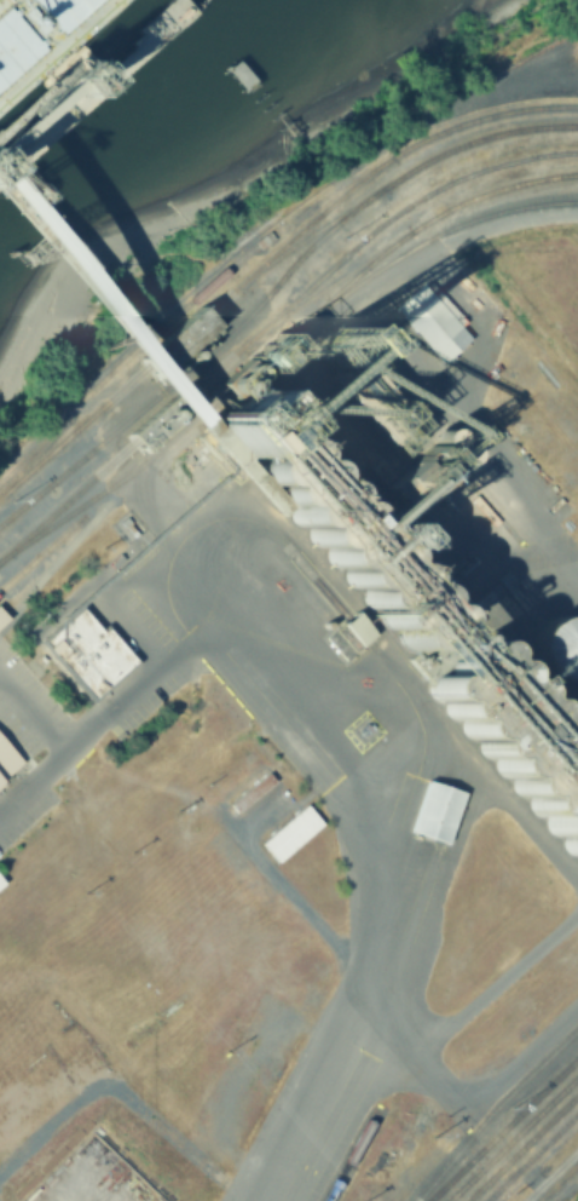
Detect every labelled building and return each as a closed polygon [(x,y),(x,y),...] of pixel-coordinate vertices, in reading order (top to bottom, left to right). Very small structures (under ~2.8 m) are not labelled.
[(391,309),(420,283),(468,340),(440,364),(391,309)] [(316,354),(335,337),(408,421),(389,438),(316,354)] [(243,390),(271,423),(232,455),(229,458),(201,426),(243,390)] [(141,453),(127,436),(179,391),(192,408),(141,453)] [(445,622),(271,423),(232,455),(409,655),(445,622)] [(428,435),(429,432),(432,431),(434,430),(437,430),(440,431),(441,432),(444,435),(444,437),(444,441),(443,443),(441,446),(439,447),(435,447),(433,447),(430,446),(428,443),(427,441),(427,437),(428,435)] [(453,462),(451,462),(449,461),(446,460),(444,458),(444,454),(444,452),(445,449),(447,447),(450,446),(452,446),(455,446),(457,447),(459,449),(461,452),(461,454),(461,456),(458,460),(457,461),(453,462)] [(443,478),(399,516),(372,485),(416,448),(443,478)] [(89,699),(133,661),(102,626),(98,628),(79,608),(60,625),(54,630),(40,643),(89,699)] [(358,646),(373,633),(354,611),(338,624),(358,646)] [(343,616),(365,640),(342,661),(320,637),(343,616)] [(576,620),(577,621),(577,676),(571,679),(561,679),(551,676),(543,670),(538,661),(536,651),(536,642),(541,632),(547,625),(556,620),(566,619),(576,620)] [(472,639),(577,759),(577,852),(424,680),(472,639)] [(17,758),(0,773),(0,739),(17,758)] [(424,781),(458,793),(440,844),(406,833),(424,781)]
